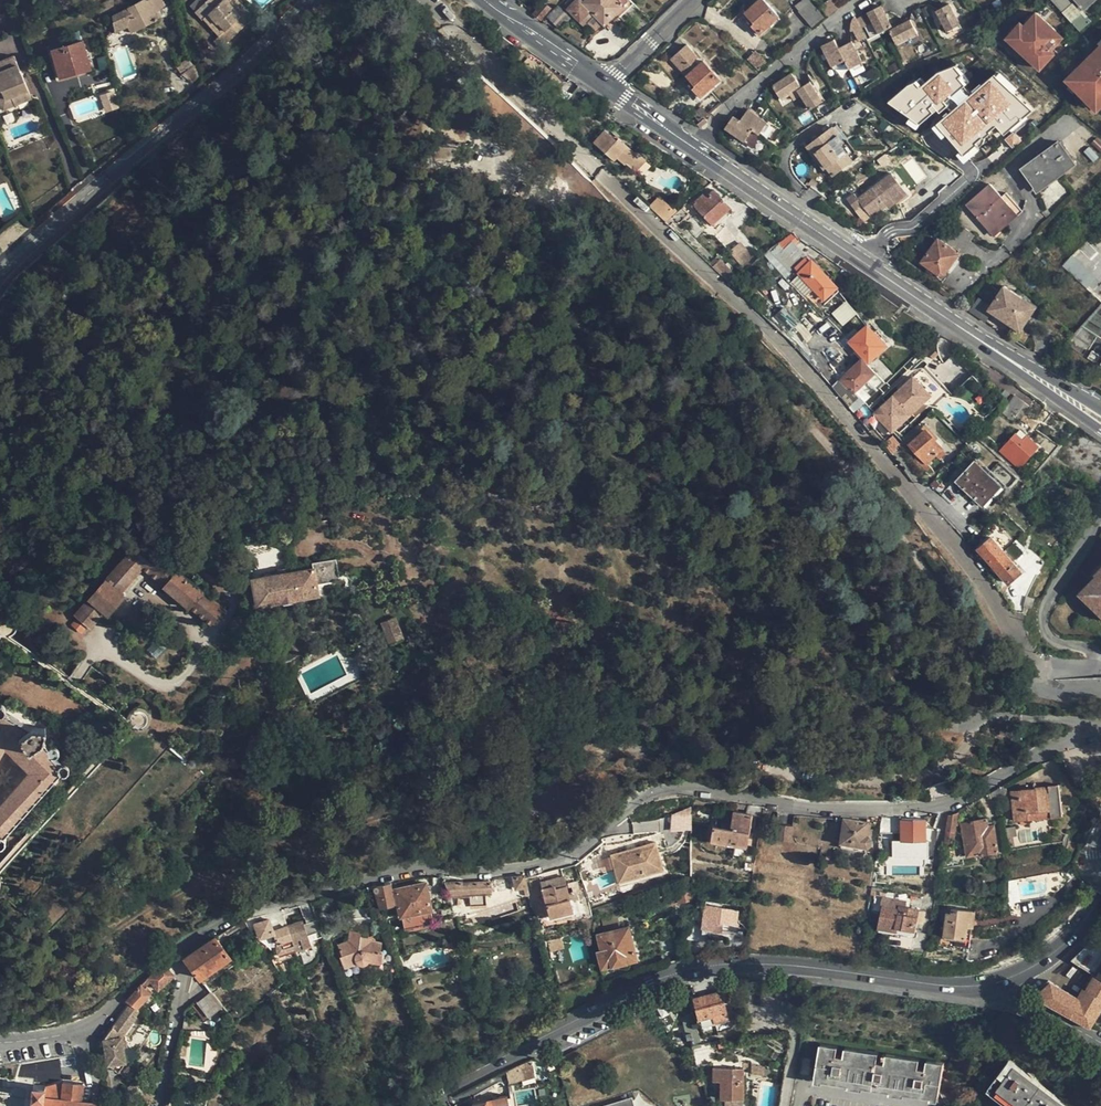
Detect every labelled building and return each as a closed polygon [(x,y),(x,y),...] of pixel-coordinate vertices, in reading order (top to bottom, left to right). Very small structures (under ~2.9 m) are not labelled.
[(117,33),(129,27),(133,34),(161,19),(158,13),(168,7),(168,6),(174,2),(173,0),(146,0),(115,17),(117,33)] [(197,13),(204,20),(205,19),(221,36),(216,41),(223,48),(254,20),(247,12),(249,11),(239,0),(211,0),(197,13)] [(604,24),(616,13),(620,17),(632,4),(628,0),(585,0),(583,2),(581,0),(568,0),(565,3),(569,7),(569,9),(585,25),(588,23),(595,15),(604,24)] [(752,19),(755,23),(753,25),(760,34),(779,17),(765,0),(760,0),(746,12),(752,19)] [(799,12),(811,2),(809,0),(805,0),(795,8),(799,12)] [(820,7),(828,17),(843,6),(837,0),(828,0),(820,7)] [(1062,13),(1070,5),(1065,0),(1051,0),(1062,13)] [(544,2),(533,13),(540,20),(551,8),(544,2)] [(824,18),(811,2),(799,12),(812,28),(824,18)] [(936,11),(948,32),(961,25),(949,4),(936,11)] [(568,15),(558,5),(546,16),(557,26),(568,15)] [(1062,13),(1071,23),(1080,15),(1070,5),(1062,13)] [(892,27),(881,6),(868,13),(879,34),(892,27)] [(1055,32),(1036,14),(1024,28),(1020,24),(1006,39),(1040,70),(1051,58),(1046,54),(1054,45),(1055,46),(1061,40),(1054,33),(1055,32)] [(1,19),(5,34),(18,31),(14,15),(1,19)] [(596,31),(604,24),(595,15),(588,23),(596,31)] [(1080,15),(1071,23),(1079,32),(1090,22),(1087,18),(1085,20),(1080,15)] [(864,19),(858,22),(861,29),(867,26),(864,19)] [(911,21),(890,31),(896,43),(917,33),(911,21)] [(1099,40),(1098,39),(1076,62),(1077,62),(1065,74),(1067,77),(1073,82),(1093,102),(1100,94),(1100,38),(1099,40)] [(846,61),(839,48),(835,39),(822,46),(832,67),(846,61)] [(51,53),(59,79),(93,70),(85,41),(54,50),(55,52),(51,53)] [(852,42),(839,48),(846,61),(850,69),(863,63),(852,42)] [(672,59),(688,76),(692,82),(690,84),(701,97),(721,80),(705,60),(701,64),(696,60),(699,57),(687,45),(672,59)] [(768,62),(756,51),(747,60),(759,71),(768,62)] [(917,60),(915,55),(906,60),(907,64),(917,60)] [(5,111),(34,100),(17,57),(0,64),(0,98),(5,111)] [(1029,60),(1028,62),(1035,69),(1037,67),(1029,60)] [(896,62),(886,67),(889,72),(898,67),(896,62)] [(834,67),(838,77),(847,73),(843,63),(834,67)] [(774,87),(781,99),(801,86),(793,74),(774,87)] [(1064,80),(1070,86),(1073,82),(1067,77),(1064,80)] [(811,82),(802,88),(798,90),(812,110),(824,102),(811,82)] [(111,91),(100,96),(106,112),(118,107),(111,91)] [(970,159),(986,135),(938,103),(922,126),(970,159)] [(693,114),(700,122),(705,118),(709,115),(702,107),(693,114)] [(882,118),(869,109),(863,118),(876,127),(882,118)] [(749,110),(741,122),(753,130),(761,135),(768,123),(749,110)] [(746,142),(753,130),(741,122),(734,117),(726,129),(746,142)] [(708,123),(705,118),(700,122),(698,124),(701,128),(708,123)] [(818,156),(827,168),(833,176),(854,160),(842,145),(844,143),(833,127),(807,147),(815,158),(818,156)] [(626,162),(635,171),(645,160),(636,152),(635,153),(619,138),(616,140),(613,137),(605,130),(593,142),(612,159),(616,156),(624,164),(626,162)] [(847,140),(844,143),(842,145),(854,160),(860,156),(847,140)] [(904,150),(899,143),(871,165),(876,171),(904,150)] [(1037,152),(1042,158),(1054,149),(1050,143),(1037,152)] [(1054,149),(1042,158),(1023,171),(1036,189),(1074,162),(1061,145),(1054,149)] [(824,169),(827,168),(818,156),(815,158),(824,169)] [(884,205),(904,190),(892,173),(858,198),(855,194),(847,199),(855,210),(863,205),(872,217),(885,207),(884,205)] [(964,206),(992,238),(1016,216),(1000,198),(988,184),(964,206)] [(693,203),(712,224),(728,209),(730,208),(714,190),(706,197),(703,195),(693,203)] [(908,194),(904,190),(884,205),(885,207),(888,209),(908,194)] [(1000,198),(1016,216),(1021,212),(1004,194),(1000,198)] [(659,197),(648,207),(657,215),(665,223),(673,216),(676,213),(659,197)] [(683,207),(676,213),(673,216),(679,222),(689,213),(683,207)] [(1042,213),(1047,218),(1051,214),(1046,209),(1042,213)] [(961,254),(969,243),(974,237),(958,225),(945,243),(959,254),(960,254),(961,254)] [(785,250),(784,250),(785,251),(795,244),(799,241),(793,234),(780,244),(785,250)] [(959,254),(945,243),(939,239),(921,262),(938,275),(945,274),(959,254)] [(739,266),(752,259),(742,242),(730,249),(739,266)] [(776,257),(784,250),(785,250),(780,244),(771,251),(776,257)] [(806,259),(810,262),(812,260),(795,244),(785,251),(784,250),(776,257),(789,270),(795,266),(797,267),(806,259)] [(1070,256),(1062,266),(1076,276),(1083,265),(1070,256)] [(721,260),(713,267),(729,283),(737,276),(721,260)] [(812,260),(810,262),(798,273),(810,285),(824,299),(837,287),(812,260)] [(819,304),(824,299),(810,285),(798,273),(794,277),(819,304)] [(1005,287),(993,305),(990,310),(992,312),(1018,329),(1019,328),(1034,306),(1005,287)] [(979,297),(969,312),(985,322),(992,312),(990,310),(993,305),(979,297)] [(846,300),(831,313),(842,326),(857,313),(846,300)] [(869,325),(850,341),(857,349),(869,361),(887,346),(869,325)] [(1029,334),(1019,328),(1018,329),(1013,336),(1024,343),(1029,334)] [(855,351),(857,349),(850,341),(845,336),(839,341),(853,356),(857,353),(855,351)] [(805,342),(797,348),(804,355),(811,349),(805,342)] [(867,364),(869,361),(857,349),(855,351),(857,353),(863,360),(867,364)] [(857,353),(853,356),(852,357),(858,364),(863,360),(857,353)] [(863,360),(858,364),(842,379),(855,392),(875,373),(867,364),(863,360)] [(914,378),(893,397),(911,415),(931,396),(914,378)] [(842,379),(832,388),(855,414),(865,404),(855,392),(842,379)] [(1014,420),(1017,415),(1025,403),(1015,395),(1003,412),(1014,420)] [(875,415),(893,433),(911,415),(893,397),(875,415)] [(1030,407),(1025,403),(1017,415),(1022,419),(1030,407)] [(1046,423),(1053,414),(1045,408),(1038,417),(1046,423)] [(942,448),(936,441),(927,430),(911,444),(921,457),(917,461),(921,466),(927,462),(928,463),(936,455),(940,459),(946,454),(942,450),(942,448)] [(1020,466),(1038,447),(1028,436),(1024,441),(1016,434),(1002,449),(1020,466)] [(976,461),(957,481),(983,505),(1002,485),(976,461)] [(985,507),(983,505),(957,481),(956,480),(941,495),(970,523),(985,507)] [(1013,562),(1004,551),(993,538),(979,550),(1008,583),(1022,571),(1013,562)] [(73,625),(83,634),(90,626),(93,629),(106,614),(109,617),(126,597),(124,595),(145,569),(214,628),(228,611),(218,603),(222,597),(210,587),(206,593),(142,539),(77,616),(79,618),(73,625)] [(1016,542),(1004,551),(1013,562),(1024,552),(1016,542)] [(250,550),(254,569),(286,563),(282,544),(250,550)] [(1100,562),(1095,573),(1096,576),(1078,594),(1100,617),(1100,562)] [(331,568),(328,577),(340,581),(343,572),(331,568)] [(254,579),(259,607),(309,598),(304,570),(254,579)] [(1033,608),(1035,598),(1026,596),(1024,606),(1033,608)] [(0,642),(0,874),(133,728),(138,731),(142,731),(145,730),(149,728),(151,725),(152,721),(152,718),(151,714),(148,711),(145,709),(141,708),(137,709),(134,710),(132,712),(130,715),(129,719),(11,636),(14,634),(16,632),(17,630),(18,628),(19,624),(17,621),(15,618),(12,616),(10,616),(7,616),(5,616),(2,617),(0,619),(0,632),(4,635),(0,642)] [(380,622),(387,644),(403,639),(396,617),(380,622)] [(1012,793),(1016,823),(1063,817),(1060,787),(1012,793)] [(670,811),(670,831),(691,831),(691,811),(670,811)] [(715,828),(713,841),(748,847),(752,817),(735,814),(732,831),(715,828)] [(950,816),(945,846),(956,848),(961,814),(950,816)] [(901,819),(901,843),(927,843),(927,819),(901,819)] [(845,820),(841,844),(843,845),(842,849),(865,853),(866,849),(868,849),(872,846),(873,840),(870,837),(867,837),(869,824),(845,820)] [(963,825),(969,858),(1001,853),(996,826),(991,827),(989,820),(963,825)] [(778,825),(776,840),(793,842),(795,827),(778,825)] [(931,831),(928,847),(936,849),(940,833),(931,831)] [(612,857),(620,884),(664,871),(657,845),(612,857)] [(605,870),(612,869),(610,858),(603,859),(605,870)] [(446,884),(451,898),(471,896),(473,906),(487,905),(488,894),(494,894),(524,889),(526,896),(530,896),(526,876),(514,877),(492,882),(464,884),(464,882),(446,884)] [(427,885),(397,891),(406,929),(435,923),(427,885)] [(544,889),(552,917),(575,911),(568,886),(558,889),(557,885),(544,889)] [(374,889),(382,909),(398,906),(394,886),(374,889)] [(707,908),(703,938),(710,939),(711,934),(715,935),(716,931),(737,935),(741,913),(738,913),(739,908),(716,905),(715,909),(707,908)] [(885,908),(881,929),(898,932),(897,935),(915,939),(917,932),(916,932),(920,911),(901,908),(901,911),(885,908)] [(941,937),(940,947),(972,951),(974,929),(972,929),(974,913),(949,910),(946,938),(941,937)] [(240,924),(244,930),(249,927),(245,921),(240,924)] [(256,926),(261,940),(275,935),(275,933),(270,921),(256,926)] [(305,923),(275,933),(275,935),(279,945),(283,944),(287,956),(297,952),(298,956),(315,950),(305,923)] [(600,953),(604,968),(636,960),(629,929),(600,936),(604,952),(600,953)] [(342,958),(346,968),(359,963),(361,964),(364,965),(367,964),(370,962),(382,964),(384,953),(382,953),(383,944),(370,943),(370,940),(362,938),(363,934),(352,933),(350,943),(340,947),(344,957),(342,958)] [(660,940),(664,955),(679,951),(675,936),(660,940)] [(187,960),(202,981),(232,959),(216,938),(187,960)] [(1038,999),(1073,1018),(1077,1011),(1081,1013),(1077,1018),(1092,1027),(1100,1012),(1100,950),(1093,945),(1072,963),(1097,977),(1083,1001),(1063,990),(1059,997),(1044,989),(1038,999)] [(104,1038),(109,1064),(119,1073),(128,1063),(122,1038),(139,1019),(137,1017),(142,1012),(139,1010),(154,993),(149,988),(152,983),(160,991),(176,977),(166,966),(144,986),(128,1003),(132,1004),(104,1038)] [(695,1000),(701,1020),(714,1016),(715,1022),(730,1018),(728,1012),(737,1010),(732,990),(695,1000)] [(199,1001),(193,1006),(205,1021),(223,1007),(212,994),(200,1003),(199,1001)] [(688,1040),(691,1039),(698,1068),(715,1064),(715,1082),(722,1082),(722,1100),(726,1100),(726,1105),(744,1105),(744,1065),(728,1065),(728,1061),(718,1063),(714,1047),(704,1049),(696,1017),(683,1020),(688,1040)] [(822,1046),(817,1077),(824,1078),(823,1083),(933,1100),(934,1095),(941,1096),(946,1065),(928,1062),(927,1071),(920,1070),(921,1061),(887,1056),(886,1065),(878,1064),(880,1055),(847,1050),(846,1059),(838,1058),(840,1049),(822,1046)] [(799,1058),(797,1075),(807,1076),(807,1074),(809,1074),(810,1068),(808,1068),(809,1060),(799,1058)] [(519,1067),(524,1083),(536,1079),(531,1063),(519,1067)] [(982,1102),(988,1105),(1065,1105),(1009,1065),(982,1102)] [(34,1105),(109,1105),(83,1102),(84,1094),(85,1094),(86,1085),(66,1084),(48,1089),(35,1088),(34,1105)]
